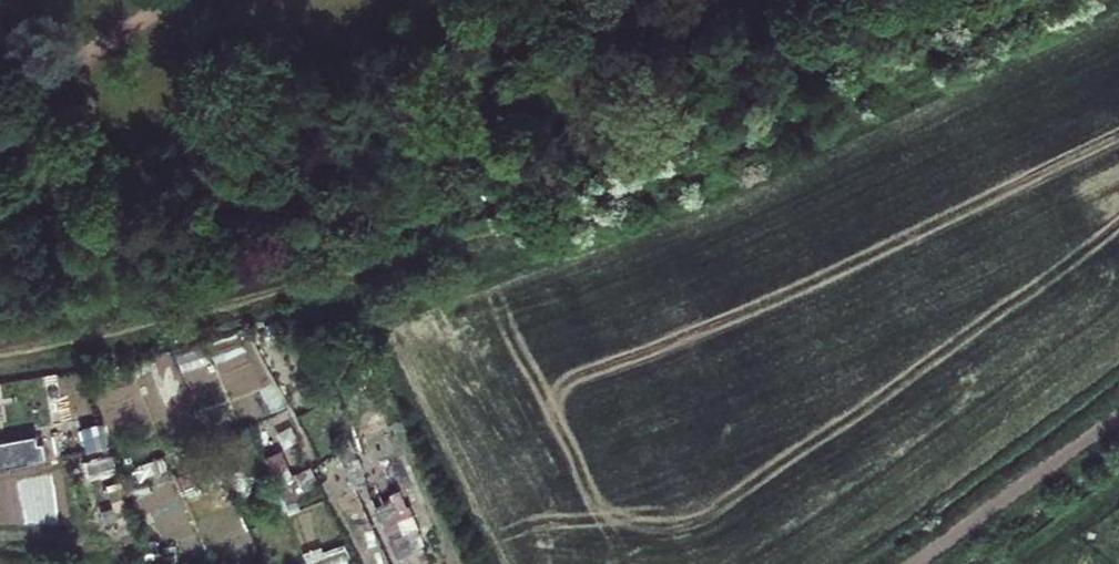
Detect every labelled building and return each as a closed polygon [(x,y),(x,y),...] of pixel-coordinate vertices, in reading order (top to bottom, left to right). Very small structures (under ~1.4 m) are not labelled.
[(23,469),(18,438),(0,440),(0,473),(23,469)] [(322,499),(285,516),(301,551),(338,534),(322,499)]
